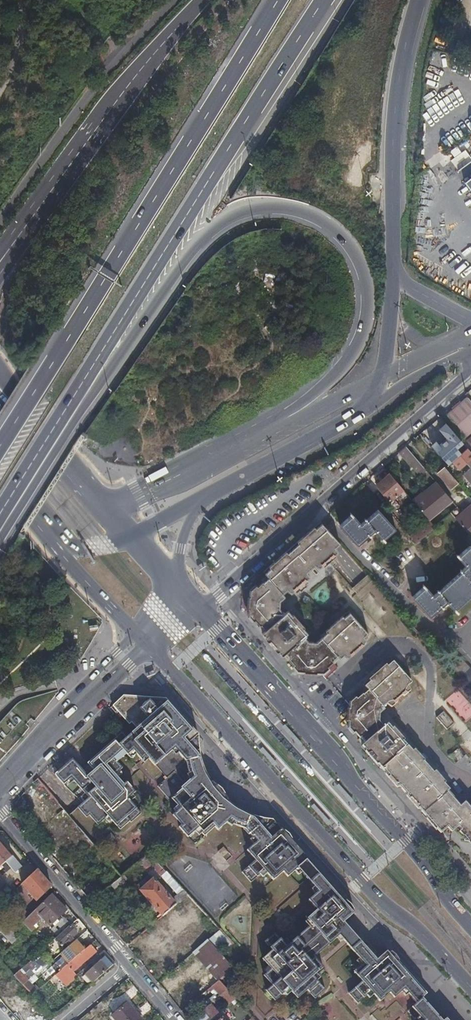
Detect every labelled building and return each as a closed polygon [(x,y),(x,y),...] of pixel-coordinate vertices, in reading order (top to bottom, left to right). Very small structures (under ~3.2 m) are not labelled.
[(468,398),(455,410),(470,429),(470,402),(468,398)] [(455,410),(446,417),(463,439),(468,435),(470,438),(466,441),(470,447),(470,429),(455,410)] [(457,450),(463,444),(446,425),(441,429),(448,439),(439,446),(443,450),(438,454),(447,464),(460,453),(457,450)] [(424,469),(405,447),(399,453),(411,466),(412,465),(419,473),(422,470),(424,472),(426,471),(424,469)] [(463,453),(452,462),(459,470),(467,464),(470,461),(463,453)] [(470,461),(467,464),(470,468),(463,475),(470,484),(470,460),(470,461)] [(452,477),(445,468),(444,467),(437,473),(452,489),(458,484),(452,477)] [(400,487),(390,475),(376,487),(389,502),(397,495),(402,502),(408,496),(403,490),(400,487)] [(452,501),(438,484),(436,486),(434,485),(431,488),(432,490),(425,496),(423,494),(421,495),(437,513),(452,501)] [(437,513),(421,495),(413,502),(416,505),(421,510),(427,518),(429,520),(437,513)] [(458,517),(470,532),(470,506),(458,517)] [(365,519),(364,520),(365,521),(361,524),(350,513),(351,515),(340,526),(357,545),(368,535),(370,537),(370,536),(370,535),(374,531),(384,542),(385,542),(384,540),(395,530),(378,510),(366,521),(365,519)] [(431,521),(430,521),(411,537),(417,544),(425,537),(436,527),(431,521)] [(339,544),(320,522),(243,589),(242,610),(252,622),(254,620),(264,632),(262,634),(288,662),(289,661),(298,671),(298,674),(299,674),(299,672),(321,672),(321,674),(322,674),(322,671),(332,662),(334,664),(343,656),(345,658),(365,640),(363,638),(367,634),(348,613),(342,618),(341,616),(324,632),(326,634),(316,643),(309,643),(304,637),(307,634),(287,612),(284,614),(279,609),(278,601),(275,599),(277,597),(284,591),(285,592),(289,594),(292,591),(295,592),(297,590),(304,584),(307,581),(306,580),(306,579),(309,576),(307,572),(307,571),(314,565),(315,566),(319,568),(338,550),(335,548),(339,544)] [(460,571),(462,572),(439,593),(437,591),(437,592),(438,593),(434,596),(424,585),(423,585),(424,587),(412,598),(429,617),(441,606),(443,608),(443,607),(442,606),(446,603),(457,614),(457,613),(456,612),(470,598),(470,582),(470,581),(470,580),(470,548),(470,546),(458,557),(457,555),(456,556),(466,567),(462,571),(461,570),(460,571)] [(455,653),(445,662),(448,666),(459,677),(469,688),(470,690),(470,671),(455,653)] [(362,747),(384,727),(378,721),(380,714),(378,712),(384,707),(387,704),(391,708),(398,702),(397,700),(402,695),(404,697),(409,692),(411,690),(408,686),(411,683),(392,661),(387,666),(385,665),(384,665),(368,680),(370,681),(364,686),(366,688),(361,693),(362,695),(363,695),(352,704),(351,704),(349,704),(350,705),(351,705),(348,727),(346,727),(346,728),(350,728),(359,739),(357,740),(362,745),(361,746),(362,747)] [(111,820),(119,829),(129,820),(130,822),(140,813),(136,808),(129,801),(126,804),(123,801),(129,795),(130,796),(135,792),(126,782),(123,784),(117,777),(114,779),(111,776),(117,771),(118,772),(122,768),(117,762),(113,758),(122,750),(126,754),(127,756),(133,751),(136,755),(140,760),(143,757),(146,761),(148,759),(155,766),(161,772),(165,769),(170,775),(166,779),(157,786),(164,795),(166,793),(170,798),(169,798),(176,806),(178,804),(181,808),(175,813),(183,822),(180,825),(178,827),(187,838),(195,832),(193,829),(196,826),(202,833),(201,834),(203,837),(214,828),(217,831),(225,825),(244,830),(252,840),(253,839),(258,845),(255,849),(251,846),(245,851),(254,861),(241,873),(250,884),(252,882),(257,877),(256,876),(263,870),(267,873),(266,874),(272,882),(282,873),(286,878),(292,872),(291,871),(295,868),(300,874),(308,883),(315,877),(307,869),(309,866),(311,865),(272,821),(270,821),(268,820),(266,820),(263,819),(260,819),(253,817),(248,815),(236,808),(224,799),(221,797),(216,791),(207,777),(203,766),(201,761),(201,758),(199,745),(197,734),(165,697),(125,693),(111,705),(118,713),(120,716),(127,724),(130,722),(135,729),(125,737),(120,731),(111,739),(112,740),(85,763),(87,764),(81,769),(71,758),(54,773),(66,787),(81,802),(76,807),(85,818),(88,815),(97,825),(104,819),(102,817),(106,814),(112,820),(111,820)] [(114,722),(120,716),(118,713),(111,719),(114,722)] [(470,807),(465,802),(460,807),(453,799),(454,798),(448,791),(450,790),(444,784),(445,783),(435,772),(434,773),(424,762),(424,761),(414,750),(413,751),(408,746),(408,747),(387,724),(384,727),(362,747),(398,788),(400,787),(441,834),(448,827),(452,832),(458,827),(461,830),(459,832),(470,845),(470,808),(470,807)] [(117,762),(126,754),(122,750),(113,758),(117,762)] [(130,760),(136,755),(133,751),(127,756),(130,760)] [(161,772),(166,779),(170,775),(165,769),(161,772)] [(114,779),(117,777),(120,774),(118,772),(117,771),(111,776),(114,779)] [(126,804),(129,801),(132,798),(130,796),(129,795),(123,801),(126,804)] [(175,812),(175,813),(181,808),(178,804),(176,806),(172,809),(175,812)] [(172,815),(180,825),(183,822),(175,813),(175,812),(172,815)] [(108,824),(111,820),(112,820),(106,814),(102,817),(104,819),(108,824)] [(198,836),(201,834),(202,833),(196,826),(193,829),(195,832),(198,836)] [(110,832),(104,837),(109,842),(115,837),(110,832)] [(62,869),(92,844),(83,834),(53,859),(62,869)] [(249,843),(251,846),(255,849),(258,845),(253,839),(252,840),(249,843)] [(14,872),(21,866),(0,841),(0,866),(5,861),(14,872)] [(222,847),(217,852),(221,857),(227,853),(222,847)] [(153,878),(162,870),(147,854),(138,861),(149,874),(153,878)] [(307,869),(315,877),(316,876),(317,875),(309,866),(307,869)] [(297,878),(299,875),(300,874),(295,868),(291,871),(292,872),(297,878)] [(37,901),(48,890),(51,888),(51,887),(36,870),(35,871),(22,883),(37,901)] [(110,885),(120,876),(114,870),(108,875),(99,883),(97,884),(92,879),(79,889),(89,901),(106,887),(107,887),(110,885)] [(256,876),(257,877),(259,880),(266,874),(267,873),(263,870),(256,876)] [(99,883),(108,875),(107,872),(97,880),(99,883)] [(180,899),(185,895),(165,873),(160,877),(180,899)] [(140,890),(153,878),(149,874),(136,886),(140,890)] [(299,875),(307,884),(308,883),(300,874),(299,875)] [(126,884),(120,876),(110,885),(116,892),(126,884)] [(316,876),(315,877),(323,886),(324,885),(316,876)] [(315,877),(308,883),(313,889),(319,895),(315,899),(313,896),(308,901),(314,908),(304,917),(306,920),(308,919),(313,925),(309,929),(308,926),(288,944),(290,945),(286,949),(280,942),(281,941),(274,933),(264,942),(272,951),(262,959),(269,967),(271,965),(274,968),(268,974),(267,972),(264,975),(272,985),(266,990),(275,1000),(284,992),(284,991),(290,986),(293,989),(291,991),(297,998),(307,990),(315,998),(325,989),(317,980),(316,981),(310,974),(314,971),(315,973),(323,967),(314,957),(306,947),(313,942),(321,951),(337,936),(335,934),(339,931),(344,937),(342,939),(357,954),(357,953),(361,957),(362,956),(368,963),(364,966),(362,964),(362,963),(353,971),(362,981),(348,993),(357,1003),(364,997),(367,994),(366,993),(372,987),(375,991),(373,993),(380,1001),(390,992),(395,997),(402,991),(400,989),(404,986),(409,991),(408,992),(417,1002),(422,998),(426,995),(387,952),(377,961),(366,948),(365,949),(351,934),(353,933),(344,923),(354,914),(326,883),(324,885),(323,886),(315,877)] [(161,915),(175,904),(153,878),(140,890),(161,915)] [(2,899),(12,890),(3,880),(2,881),(0,879),(0,897),(2,899)] [(313,889),(312,890),(310,892),(313,896),(315,899),(319,895),(313,889)] [(29,915),(51,894),(48,890),(37,901),(26,911),(29,915)] [(22,922),(28,929),(29,929),(33,926),(30,923),(39,914),(42,917),(50,925),(52,923),(57,919),(66,910),(51,894),(29,915),(22,922)] [(17,917),(22,922),(29,915),(26,911),(25,910),(17,917)] [(39,914),(30,923),(33,926),(42,917),(39,914)] [(44,934),(51,942),(55,939),(70,926),(64,918),(59,922),(54,926),(44,934)] [(285,918),(279,922),(284,928),(290,923),(285,918)] [(308,919),(306,920),(304,922),(308,926),(309,929),(313,925),(308,919)] [(118,924),(112,929),(114,932),(116,934),(122,929),(118,924)] [(77,933),(70,926),(55,939),(62,946),(66,943),(68,946),(74,941),(71,938),(77,933)] [(211,987),(219,980),(233,967),(219,952),(223,948),(237,963),(243,958),(218,930),(207,940),(193,952),(210,972),(205,976),(208,981),(200,988),(204,992),(208,989),(211,987)] [(341,940),(342,939),(344,937),(339,931),(335,934),(337,936),(340,940),(341,940)] [(58,967),(61,970),(84,949),(76,939),(74,941),(68,946),(59,953),(65,960),(58,967)] [(290,945),(288,944),(284,939),(281,941),(280,942),(286,949),(290,945)] [(61,970),(55,974),(61,981),(73,971),(96,951),(93,947),(95,945),(92,942),(84,949),(61,970)] [(314,957),(321,951),(313,942),(306,947),(314,957)] [(93,982),(108,969),(113,965),(102,952),(90,962),(95,968),(87,975),(92,981),(93,982)] [(358,960),(362,963),(362,964),(364,966),(368,963),(362,956),(361,957),(358,960)] [(14,974),(13,975),(22,985),(27,981),(35,974),(32,970),(38,965),(32,958),(20,970),(18,971),(14,974)] [(271,965),(269,967),(265,970),(267,972),(268,974),(274,968),(271,965)] [(73,971),(61,981),(64,985),(76,974),(73,971)] [(319,977),(315,973),(314,971),(310,974),(316,981),(317,980),(319,977)] [(219,996),(227,989),(219,980),(211,987),(219,996)] [(27,981),(22,985),(31,995),(37,991),(27,981)] [(287,995),(291,991),(293,989),(290,986),(284,991),(284,992),(287,995)] [(406,995),(408,992),(409,991),(404,986),(400,989),(402,991),(406,995)] [(216,999),(219,996),(211,987),(208,989),(213,996),(216,999)] [(369,997),(373,993),(375,991),(372,987),(366,993),(367,994),(369,997)] [(228,1005),(236,998),(227,989),(219,996),(216,999),(201,1011),(194,1017),(197,1019),(210,1019),(214,1017),(218,1013),(212,1006),(222,998),(228,1005)] [(197,1007),(201,1011),(216,999),(213,996),(205,1003),(204,1001),(197,1007)] [(422,998),(417,1002),(433,1019),(441,1019),(422,998)] [(116,1019),(141,1019),(127,1002),(112,1015),(116,1019)] [(417,1002),(407,1010),(415,1019),(420,1014),(424,1019),(423,1019),(433,1019),(417,1002)]
